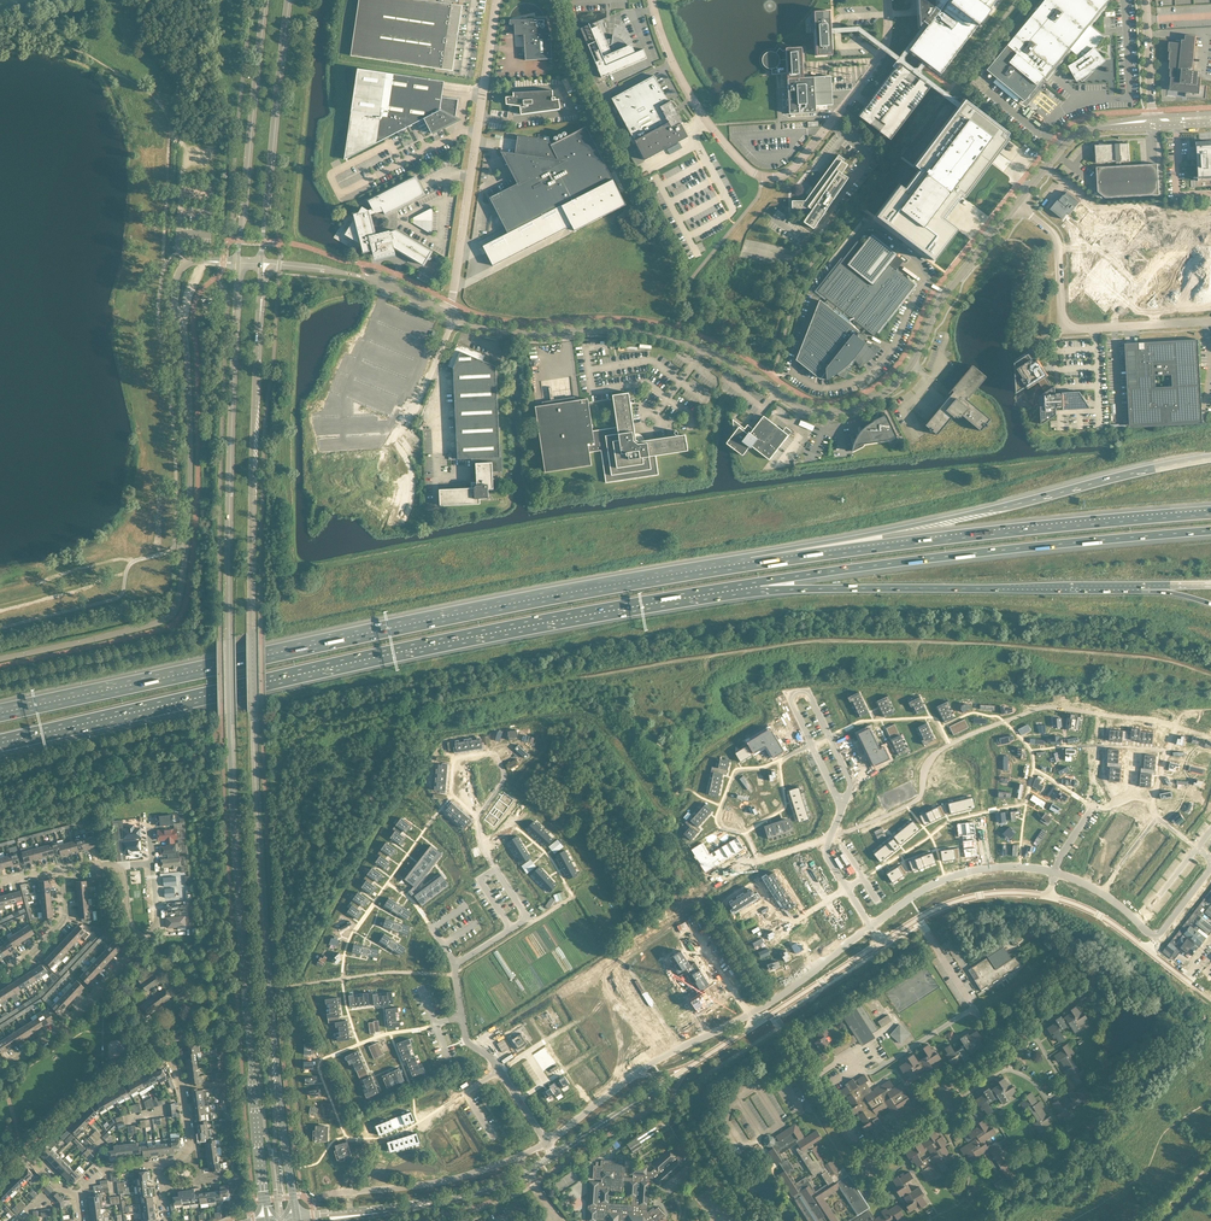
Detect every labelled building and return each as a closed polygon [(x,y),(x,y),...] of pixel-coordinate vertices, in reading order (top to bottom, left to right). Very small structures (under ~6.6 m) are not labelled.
[(351,56),(453,69),(461,5),(425,0),(358,0),(351,56)] [(924,28),(925,30),(910,51),(923,61),(925,62),(927,63),(940,74),(996,0),(920,0),(921,15),(919,15),(919,27),(920,27),(920,26),(922,27),(924,28)] [(978,93),(1016,124),(1032,105),(1025,100),(1043,78),(1047,80),(1071,50),(1080,58),(1079,59),(1078,60),(1076,61),(1074,62),(1073,63),(1071,64),(1067,66),(1076,82),(1078,81),(1080,79),(1082,82),(1083,81),(1087,77),(1090,74),(1094,70),(1095,69),(1097,68),(1105,61),(1095,49),(1104,37),(1090,26),(1111,0),(1044,0),(986,70),(987,70),(988,69),(994,74),(978,93)] [(831,31),(831,28),(830,11),(823,11),(814,11),(814,17),(815,34),(831,33),(831,31)] [(534,18),(534,16),(527,16),(524,17),(522,18),(520,19),(519,19),(510,20),(509,24),(515,25),(515,35),(518,34),(520,36),(521,34),(524,34),(525,60),(552,59),(551,32),(549,32),(546,18),(534,18)] [(589,25),(581,28),(602,78),(647,58),(643,50),(643,49),(635,53),(631,44),(627,46),(626,44),(625,42),(624,41),(622,40),(621,38),(619,37),(617,37),(615,36),(613,36),(612,39),(612,41),(608,41),(609,43),(607,43),(606,40),(599,25),(591,28),(589,25)] [(832,55),(831,33),(815,34),(817,56),(832,55)] [(1192,71),(1196,36),(1186,35),(1185,40),(1182,39),(1182,43),(1169,42),(1168,51),(1170,51),(1169,60),(1170,60),(1169,69),(1171,69),(1170,77),(1171,78),(1170,86),(1170,91),(1183,92),(1184,91),(1186,91),(1186,97),(1206,99),(1207,90),(1207,85),(1201,85),(1201,77),(1198,77),(1199,71),(1192,71)] [(803,77),(802,47),(786,48),(786,59),(778,60),(778,59),(778,57),(777,55),(775,54),(773,53),(772,53),(770,53),(768,53),(766,54),(765,56),(764,58),(763,59),(764,61),(764,63),(765,65),(767,66),(768,67),(770,68),(771,67),(772,74),(787,73),(789,114),(816,112),(816,110),(828,109),(828,105),(831,105),(829,76),(803,77)] [(868,104),(859,116),(890,139),(930,87),(900,63),(897,67),(893,72),(870,103),(868,104)] [(358,69),(344,159),(378,142),(424,118),(432,133),(452,123),(455,121),(454,119),(455,117),(456,117),(456,116),(458,99),(442,97),(436,96),(438,80),(432,79),(386,73),(358,69)] [(668,102),(654,75),(612,98),(645,160),(688,136),(681,123),(683,122),(675,108),(676,107),(677,107),(677,106),(673,102),(672,102),(671,100),(668,102)] [(566,89),(572,86),(567,77),(562,80),(566,89)] [(972,81),(969,85),(976,90),(978,87),(972,81)] [(553,97),(553,90),(513,92),(513,96),(506,97),(506,104),(510,105),(509,106),(512,107),(512,105),(520,106),(521,114),(560,109),(559,99),(556,99),(556,97),(553,97)] [(914,166),(919,170),(957,199),(958,200),(961,196),(962,196),(964,198),(1008,139),(1007,138),(1006,137),(1009,133),(964,100),(961,104),(958,108),(914,166)] [(613,179),(586,126),(551,144),(549,140),(518,136),(515,155),(505,154),(519,182),(490,197),(508,233),(483,246),(493,266),(572,225),(575,231),(626,205),(613,179)] [(1130,161),(1129,143),(1119,143),(1119,146),(1116,146),(1116,144),(1111,144),(1100,143),(1099,156),(1096,156),(1096,163),(1116,162),(1117,166),(1097,167),(1098,192),(1106,198),(1159,195),(1158,164),(1121,166),(1121,162),(1130,161)] [(1201,143),(1201,146),(1197,146),(1198,177),(1203,176),(1203,179),(1210,178),(1210,143),(1201,143)] [(813,228),(848,177),(841,172),(847,164),(843,162),(845,159),(839,155),(805,201),(792,200),(792,208),(809,208),(810,207),(812,209),(804,222),(813,228)] [(876,216),(934,260),(958,229),(942,218),(957,199),(919,170),(905,189),(900,185),(876,216)] [(350,229),(347,234),(361,242),(364,252),(373,250),(374,250),(375,255),(394,251),(393,247),(394,247),(424,265),(427,259),(432,251),(427,248),(396,230),(376,235),(370,213),(374,212),(383,210),(385,214),(419,197),(424,194),(415,176),(410,179),(368,200),(373,210),(368,211),(363,208),(360,212),(354,214),(355,220),(350,229)] [(1075,208),(1080,202),(1067,192),(1065,195),(1064,195),(1062,197),(1061,196),(1051,209),(1063,219),(1065,217),(1068,213),(1070,215),(1075,208)] [(1113,230),(1130,243),(1146,221),(1129,208),(1126,212),(1122,209),(1113,221),(1108,217),(1104,221),(1092,212),(1091,214),(1086,211),(1076,224),(1078,226),(1074,231),(1092,244),(1094,241),(1096,243),(1106,230),(1111,233),(1113,230)] [(413,223),(432,233),(432,209),(413,219),(413,223)] [(640,233),(646,229),(641,220),(635,224),(640,233)] [(843,259),(818,291),(826,298),(828,299),(865,329),(866,330),(874,336),(903,299),(915,284),(896,270),(889,264),(897,255),(898,254),(872,233),(868,237),(864,244),(858,239),(843,259)] [(1182,280),(1202,256),(1192,256),(1188,253),(1185,256),(1178,257),(1167,270),(1157,271),(1157,280),(1136,306),(1146,305),(1149,308),(1152,305),(1160,304),(1169,292),(1181,292),(1180,285),(1182,283),(1182,280)] [(1101,258),(1078,286),(1106,310),(1130,281),(1101,258)] [(1086,278),(1093,260),(1087,258),(1081,276),(1086,278)] [(822,303),(799,360),(820,377),(826,370),(826,379),(831,377),(835,374),(838,372),(837,374),(845,378),(855,360),(860,366),(862,365),(864,364),(866,362),(868,361),(869,359),(871,357),(873,356),(874,354),(876,352),(877,351),(879,349),(880,347),(864,341),(866,336),(860,333),(863,330),(864,330),(865,329),(828,299),(824,304),(822,303)] [(1201,383),(1200,369),(1198,346),(1198,340),(1139,343),(1126,344),(1127,356),(1127,362),(1128,376),(1128,382),(1129,393),(1129,396),(1130,412),(1130,418),(1130,423),(1130,425),(1130,426),(1130,427),(1203,423),(1202,400),(1201,385),(1201,383)] [(496,373),(496,366),(483,360),(485,355),(457,343),(448,366),(453,368),(458,459),(471,458),(472,473),(476,472),(477,482),(472,482),(472,487),(439,489),(440,505),(480,503),(480,498),(489,498),(488,489),(494,489),(493,472),(503,471),(501,445),(500,445),(499,432),(501,431),(500,427),(499,427),(498,413),(500,413),(500,409),(498,409),(497,395),(499,395),(499,391),(497,391),(496,377),(498,377),(498,373),(496,373)] [(1028,386),(1029,388),(1039,382),(1046,377),(1049,375),(1039,360),(1035,362),(1030,353),(1016,363),(1018,393),(1028,386)] [(966,401),(986,376),(972,365),(951,390),(952,390),(955,393),(952,396),(951,395),(950,396),(987,426),(987,424),(986,424),(990,419),(969,401),(968,403),(966,401)] [(1046,377),(1039,382),(1046,392),(1040,396),(1042,424),(1057,414),(1056,406),(1058,406),(1058,407),(1062,407),(1062,406),(1063,406),(1063,410),(1091,408),(1080,391),(1062,392),(1062,394),(1061,394),(1061,393),(1057,393),(1057,394),(1056,394),(1055,386),(1053,387),(1046,377)] [(630,399),(629,392),(612,395),(617,427),(598,430),(593,431),(588,398),(575,400),(535,406),(545,471),(591,465),(589,452),(601,450),(606,482),(659,474),(656,455),(688,450),(685,434),(678,435),(678,432),(677,431),(676,431),(675,431),(675,432),(674,432),(674,433),(675,434),(676,434),(676,435),(642,441),(642,440),(641,439),(641,438),(640,437),(639,436),(637,436),(636,436),(635,436),(630,401),(631,401),(632,402),(633,402),(634,402),(634,401),(635,401),(635,400),(634,400),(634,399),(633,399),(630,399)] [(987,426),(950,396),(949,398),(949,399),(944,405),(943,404),(925,425),(930,429),(929,429),(930,431),(932,431),(937,435),(952,416),(955,418),(956,416),(957,418),(959,416),(960,417),(962,415),(981,431),(984,426),(985,426),(987,426)] [(892,425),(886,412),(885,413),(886,414),(872,421),(872,422),(871,423),(868,421),(867,423),(868,424),(865,427),(862,429),(860,432),(858,435),(857,437),(855,440),(854,444),(853,447),(852,451),(858,448),(863,445),(864,443),(889,440),(896,435),(892,425)] [(782,442),(788,435),(764,415),(751,431),(747,427),(745,429),(733,419),(734,432),(726,442),(737,451),(742,455),(749,446),(751,448),(752,446),(769,459),(782,442)] [(801,419),(798,425),(812,431),(814,425),(801,419)] [(859,691),(848,697),(850,701),(852,700),(860,716),(869,712),(859,691)] [(888,695),(877,700),(885,717),(893,713),(888,701),(890,700),(888,695)] [(920,696),(908,702),(910,706),(913,705),(917,713),(926,709),(920,696)] [(948,700),(937,706),(945,722),(954,718),(948,706),(950,705),(948,700)] [(962,702),(960,711),(966,713),(966,710),(969,710),(971,704),(962,702)] [(1004,704),(1001,705),(1002,710),(1003,714),(1013,712),(1013,708),(1005,709),(1004,704)] [(1072,713),(1069,730),(1080,732),(1082,717),(1077,716),(1077,714),(1072,713)] [(965,718),(949,726),(953,735),(969,727),(965,718)] [(1053,718),(1053,723),(1054,727),(1056,727),(1062,726),(1063,726),(1062,722),(1062,718),(1059,718),(1053,718)] [(927,722),(918,727),(924,739),(921,740),(923,744),(935,739),(927,722)] [(895,723),(886,728),(899,755),(910,750),(908,745),(906,747),(895,723)] [(1028,724),(1019,729),(1022,735),(1031,730),(1028,724)] [(870,727),(858,733),(874,766),(890,758),(884,746),(880,748),(870,727)] [(771,728),(747,742),(754,754),(766,746),(773,758),(785,751),(771,728)] [(517,729),(508,731),(509,740),(518,738),(517,729)] [(1124,730),(1123,740),(1131,741),(1132,739),(1131,739),(1132,731),(1124,730)] [(525,735),(524,741),(533,743),(535,737),(525,735)] [(1178,738),(1177,744),(1183,745),(1185,736),(1182,735),(1181,738),(1178,738)] [(1051,738),(1051,744),(1062,744),(1062,738),(1060,738),(1060,736),(1054,736),(1054,738),(1051,738)] [(456,742),(455,742),(457,752),(483,748),(481,738),(456,742)] [(518,745),(515,748),(520,753),(526,758),(529,754),(518,745)] [(747,746),(741,749),(747,758),(753,755),(747,746)] [(1018,747),(1018,756),(1022,756),(1021,759),(1026,759),(1027,751),(1023,750),(1023,748),(1018,747)] [(1066,755),(1066,760),(1072,760),(1072,756),(1070,755),(1070,754),(1076,754),(1076,749),(1066,748),(1066,753),(1067,753),(1067,755),(1066,755)] [(741,749),(735,753),(741,762),(747,758),(741,749)] [(1056,757),(1051,758),(1052,761),(1056,760),(1057,762),(1060,761),(1057,752),(1054,753),(1056,757)] [(1199,756),(1199,758),(1199,759),(1200,761),(1201,762),(1203,762),(1204,762),(1205,762),(1207,761),(1208,760),(1208,759),(1208,757),(1208,756),(1207,754),(1206,753),(1205,753),(1203,753),(1202,753),(1200,754),(1199,755),(1199,756)] [(516,758),(506,765),(509,770),(519,763),(516,758)] [(1171,762),(1169,768),(1178,770),(1180,764),(1171,762)] [(435,785),(434,790),(446,791),(448,765),(438,764),(438,765),(438,768),(436,768),(436,773),(438,773),(437,773),(437,777),(435,777),(435,781),(437,782),(436,785),(435,785)] [(712,766),(711,771),(713,772),(723,774),(727,775),(728,770),(718,768),(712,766)] [(1061,769),(1059,770),(1059,771),(1061,775),(1070,770),(1068,766),(1061,770),(1061,769)] [(1190,766),(1189,770),(1204,774),(1205,770),(1190,766)] [(744,776),(740,779),(747,789),(747,788),(751,786),(744,777),(744,776)] [(1037,777),(1033,786),(1037,788),(1037,789),(1041,791),(1044,785),(1040,783),(1041,779),(1037,777)] [(1053,785),(1046,794),(1046,795),(1047,794),(1049,796),(1049,797),(1056,787),(1055,787),(1053,785)] [(799,786),(789,790),(791,796),(801,793),(799,786)] [(1061,791),(1056,798),(1062,801),(1063,799),(1066,801),(1069,796),(1061,791)] [(1172,791),(1160,793),(1161,799),(1173,797),(1172,791)] [(1188,791),(1186,795),(1197,799),(1200,793),(1197,792),(1196,794),(1188,791)] [(504,792),(484,819),(494,827),(514,799),(504,792)] [(801,793),(791,796),(793,802),(803,799),(801,793)] [(1034,794),(1030,799),(1041,806),(1042,803),(1044,804),(1046,802),(1034,794)] [(973,797),(966,798),(969,809),(975,807),(973,797)] [(966,798),(960,800),(963,810),(969,809),(966,798)] [(803,799),(793,802),(795,809),(805,806),(803,799)] [(960,800),(954,801),(957,812),(963,810),(960,800)] [(954,801),(948,803),(949,805),(949,808),(950,810),(950,813),(957,812),(954,801)] [(452,802),(446,809),(446,810),(449,812),(448,814),(451,817),(453,815),(453,816),(455,818),(454,819),(458,823),(459,821),(462,824),(461,825),(464,828),(472,820),(452,802)] [(706,803),(703,806),(710,813),(713,810),(706,803)] [(1053,803),(1050,808),(1058,813),(1061,808),(1053,803)] [(768,804),(762,807),(765,813),(770,810),(768,804)] [(703,806),(700,810),(707,816),(710,813),(703,806)] [(805,806),(795,809),(797,815),(807,812),(805,806)] [(937,806),(931,809),(936,819),(942,816),(941,813),(940,811),(939,809),(937,806)] [(931,809),(925,812),(930,822),(936,819),(931,809)] [(700,810),(697,813),(704,820),(707,816),(700,810)] [(726,810),(723,819),(731,821),(733,812),(726,810)] [(1021,810),(1011,811),(1012,815),(1012,821),(1016,820),(1016,815),(1021,814),(1021,810)] [(807,812),(797,815),(799,822),(809,818),(807,812)] [(925,812),(919,815),(924,825),(930,822),(925,812)] [(1005,812),(998,813),(999,822),(1006,821),(1005,812)] [(180,823),(174,823),(175,828),(178,828),(185,827),(184,813),(179,813),(180,823)] [(697,813),(694,816),(701,823),(704,820),(697,813)] [(1046,813),(1041,820),(1048,825),(1053,818),(1046,813)] [(1098,860),(1093,867),(1110,877),(1114,870),(1110,867),(1124,845),(1121,843),(1137,818),(1132,815),(1130,818),(1122,813),(1103,842),(1106,845),(1097,859),(1098,860)] [(1180,813),(1173,818),(1178,825),(1185,819),(1180,813)] [(746,815),(740,817),(742,825),(748,823),(746,815)] [(694,816),(691,820),(698,826),(701,823),(694,816)] [(401,817),(398,821),(409,829),(412,825),(401,817)] [(689,818),(685,822),(690,826),(697,833),(701,829),(698,826),(691,820),(689,818)] [(113,826),(115,840),(119,840),(123,840),(123,838),(122,830),(122,829),(123,829),(122,819),(117,820),(118,826),(113,826)] [(534,820),(526,828),(531,833),(539,825),(534,820)] [(773,826),(765,829),(768,838),(794,830),(791,820),(783,823),(782,820),(772,823),(773,826)] [(913,820),(908,824),(915,832),(919,828),(913,820)] [(398,821),(396,824),(403,830),(406,832),(409,829),(398,821)] [(974,821),(957,823),(958,836),(962,835),(965,857),(977,856),(974,834),(975,834),(974,821)] [(396,824),(393,829),(395,830),(400,834),(403,830),(396,824)] [(908,824),(903,828),(910,836),(915,832),(908,824)] [(139,830),(139,825),(123,827),(123,831),(124,831),(124,835),(132,834),(131,831),(139,830)] [(539,825),(531,833),(536,837),(544,829),(539,825)] [(690,826),(687,830),(694,836),(697,833),(690,826)] [(1011,826),(1004,833),(1009,839),(1016,832),(1011,826)] [(185,827),(178,828),(179,843),(186,842),(185,827)] [(903,828),(898,832),(905,840),(910,836),(903,828)] [(1158,828),(1119,877),(1132,886),(1169,838),(1162,832),(1163,831),(1158,828)] [(159,830),(160,842),(178,840),(177,829),(159,830)] [(544,829),(536,837),(541,842),(549,834),(544,829)] [(1042,829),(1035,840),(1040,843),(1047,832),(1042,829)] [(86,832),(87,837),(90,849),(93,848),(92,846),(99,844),(97,836),(94,837),(92,830),(86,832)] [(395,830),(393,833),(403,841),(406,838),(400,834),(395,830)] [(687,830),(684,833),(691,840),(694,836),(687,830)] [(90,849),(87,837),(86,832),(80,834),(83,843),(85,850),(90,849)] [(898,832),(893,836),(900,844),(905,840),(898,832)] [(393,833),(390,837),(401,845),(403,841),(393,833)] [(75,840),(79,852),(85,850),(83,843),(80,834),(74,835),(75,840)] [(549,834),(541,842),(546,847),(554,839),(549,834)] [(517,835),(508,841),(511,846),(521,841),(517,835)] [(703,842),(691,849),(705,872),(744,848),(737,837),(710,853),(703,842)] [(893,838),(888,842),(895,850),(900,846),(893,838)] [(558,839),(550,845),(556,852),(564,846),(558,839)] [(75,840),(70,842),(72,851),(76,850),(76,852),(79,852),(75,840)] [(139,840),(121,842),(122,852),(125,852),(125,856),(130,855),(130,851),(140,850),(139,840)] [(50,841),(44,842),(45,845),(48,855),(52,854),(52,856),(54,855),(51,843),(50,841)] [(521,841),(511,846),(515,852),(524,846),(521,841)] [(57,842),(51,843),(54,855),(60,854),(60,855),(58,845),(57,842)] [(70,842),(64,843),(67,855),(69,854),(68,853),(72,851),(70,842)] [(179,843),(178,843),(179,852),(178,852),(179,857),(183,857),(188,856),(186,842),(179,843)] [(386,842),(383,845),(394,853),(397,849),(386,842)] [(888,842),(883,845),(890,854),(895,850),(888,842)] [(64,843),(58,845),(60,855),(64,854),(65,855),(67,855),(64,843)] [(32,845),(26,847),(27,850),(30,862),(32,861),(32,859),(36,858),(33,848),(32,845)] [(45,845),(39,847),(42,858),(44,858),(44,856),(48,855),(45,845)] [(176,845),(160,847),(161,856),(177,854),(176,845)] [(383,845),(381,849),(388,854),(392,857),(394,853),(383,845)] [(431,845),(404,878),(406,879),(416,888),(443,854),(432,845),(431,845)] [(883,845),(878,849),(885,858),(890,854),(883,845)] [(524,846),(515,852),(518,857),(527,852),(524,846)] [(1026,847),(1024,856),(1027,856),(1028,853),(1029,850),(1032,851),(1033,846),(1030,846),(1029,848),(1026,847)] [(26,847),(20,849),(21,852),(22,856),(24,861),(24,863),(30,862),(27,850),(26,847)] [(39,847),(33,848),(36,858),(40,857),(40,859),(42,858),(39,847)] [(954,848),(947,849),(949,860),(956,859),(956,858),(955,856),(955,853),(954,851),(954,848)] [(381,849),(378,853),(380,855),(380,854),(386,858),(388,854),(381,849)] [(878,849),(874,853),(880,862),(885,858),(878,849)] [(947,849),(940,850),(942,861),(949,860),(947,849)] [(10,854),(13,866),(20,865),(16,850),(10,851),(10,854)] [(565,850),(556,855),(559,861),(568,856),(565,850)] [(527,852),(518,857),(521,863),(531,857),(527,852)] [(932,852),(926,854),(930,864),(936,862),(932,852)] [(10,854),(4,856),(7,866),(11,865),(11,867),(13,866),(10,854)] [(380,855),(378,858),(389,866),(391,862),(386,858),(380,854),(380,855)] [(926,854),(920,856),(924,866),(930,864),(926,854)] [(184,866),(181,866),(181,872),(184,872),(189,871),(189,866),(188,856),(183,857),(184,866)] [(568,856),(559,861),(562,867),(572,862),(568,856)] [(920,856),(915,858),(918,868),(924,866),(920,856)] [(180,858),(161,860),(162,868),(181,866),(180,858)] [(378,858),(375,861),(386,869),(389,866),(378,858)] [(915,858),(909,861),(910,863),(910,866),(911,868),(912,870),(912,871),(918,868),(915,858)] [(530,860),(522,866),(527,873),(535,867),(530,860)] [(572,862),(562,867),(565,873),(575,868),(572,862)] [(539,866),(532,873),(536,878),(544,871),(539,866)] [(898,866),(892,869),(898,878),(904,875),(902,872),(901,870),(900,868),(898,866)] [(372,867),(370,870),(380,878),(383,875),(372,867)] [(575,868),(565,873),(569,879),(578,873),(575,868)] [(892,869),(886,873),(892,882),(898,878),(892,869)] [(130,871),(131,884),(142,883),(141,870),(130,871)] [(370,870),(367,874),(375,879),(378,882),(380,878),(370,870)] [(544,871),(536,878),(540,883),(548,875),(544,871)] [(774,872),(765,878),(769,885),(777,880),(775,877),(777,876),(774,872)] [(418,890),(413,894),(421,905),(422,906),(450,885),(449,884),(441,873),(418,890)] [(184,874),(162,876),(163,883),(184,881),(184,874)] [(367,874),(364,878),(366,880),(372,883),(375,879),(367,874)] [(548,875),(540,883),(545,887),(553,880),(548,875)] [(777,880),(769,885),(774,892),(782,887),(780,884),(781,883),(779,879),(777,880)] [(366,880),(364,883),(375,891),(377,887),(372,883),(366,880)] [(553,880),(545,887),(549,892),(557,885),(553,880)] [(758,881),(755,883),(760,891),(763,889),(758,881)] [(364,883),(361,886),(372,894),(375,891),(364,883)] [(753,883),(750,885),(755,893),(758,891),(753,883)] [(39,887),(34,888),(35,894),(37,894),(40,893),(50,892),(49,888),(51,888),(51,886),(39,887)] [(782,887),(774,892),(779,900),(780,899),(787,895),(786,895),(784,891),(786,890),(783,886),(782,887)] [(183,887),(165,889),(166,899),(184,898),(183,887)] [(750,895),(747,897),(749,901),(753,899),(757,896),(752,888),(748,891),(750,895)] [(12,893),(8,894),(10,904),(16,902),(13,890),(11,891),(12,893)] [(15,890),(13,890),(16,902),(23,900),(20,890),(16,892),(15,890)] [(1203,900),(1206,903),(1208,904),(1210,900),(1209,899),(1210,897),(1210,890),(1206,896),(1203,900)] [(563,891),(557,893),(560,900),(566,898),(563,891)] [(748,891),(741,895),(746,904),(749,901),(747,897),(750,895),(748,891)] [(358,892),(355,895),(366,903),(369,899),(358,892)] [(4,893),(1,893),(4,905),(10,904),(8,894),(4,895),(4,893)] [(787,895),(780,899),(783,903),(787,900),(788,903),(792,900),(788,894),(786,895),(787,895)] [(355,895),(353,899),(360,904),(364,906),(366,903),(355,895)] [(740,902),(736,904),(739,908),(746,904),(741,895),(737,898),(740,902)] [(389,897),(387,901),(398,908),(400,905),(389,897)] [(551,897),(545,906),(549,909),(555,900),(551,897)] [(737,898),(729,903),(735,911),(739,908),(736,904),(740,902),(737,898)] [(353,899),(350,903),(352,904),(357,908),(358,908),(360,904),(353,899)] [(787,900),(783,903),(787,910),(795,905),(792,900),(788,903),(787,900)] [(1203,900),(1197,908),(1201,910),(1202,912),(1205,909),(1203,908),(1206,903),(1203,900)] [(387,901),(384,905),(395,912),(398,908),(387,901)] [(185,902),(167,904),(168,915),(186,913),(185,902)] [(352,904),(350,908),(361,916),(363,912),(358,908),(357,908),(352,904)] [(797,904),(789,909),(791,912),(798,908),(799,909),(792,913),(794,917),(802,912),(797,904)] [(400,905),(398,908),(409,915),(411,912),(400,905)] [(350,908),(347,911),(358,919),(361,916),(350,908)] [(398,908),(395,912),(406,919),(409,915),(398,908)] [(1197,908),(1188,919),(1192,922),(1197,915),(1200,917),(1203,913),(1204,913),(1201,910),(1197,908)] [(92,911),(77,912),(77,914),(79,914),(79,918),(81,918),(82,921),(90,923),(91,920),(93,921),(93,920),(92,911)] [(747,912),(744,914),(750,923),(754,921),(747,912)] [(743,914),(740,916),(746,926),(749,924),(743,914)] [(168,919),(169,929),(188,927),(187,916),(168,919)] [(386,918),(384,922),(397,926),(398,922),(386,918)] [(1208,934),(1210,931),(1210,930),(1207,927),(1210,925),(1201,918),(1196,925),(1208,934)] [(1188,919),(1179,931),(1183,933),(1190,924),(1192,922),(1188,919)] [(349,920),(339,926),(341,929),(351,924),(349,920)] [(384,922),(383,926),(395,930),(397,926),(384,922)] [(398,922),(397,926),(409,930),(411,926),(398,922)] [(784,922),(778,926),(782,933),(789,929),(784,922)] [(809,922),(803,924),(805,930),(811,928),(809,922)] [(29,924),(23,928),(30,938),(32,937),(31,935),(34,933),(29,924)] [(74,926),(72,928),(81,936),(85,931),(78,924),(75,927),(74,926)] [(97,932),(88,942),(90,944),(101,933),(103,930),(91,926),(90,930),(97,932)] [(397,926),(395,930),(408,935),(409,930),(397,926)] [(1200,947),(1207,938),(1206,936),(1207,935),(1196,927),(1194,929),(1191,926),(1184,934),(1200,947)] [(23,928),(18,931),(24,940),(27,938),(28,939),(30,938),(23,928)] [(72,930),(69,933),(77,940),(81,936),(72,928),(71,929),(72,930)] [(773,930),(766,934),(769,940),(775,937),(773,934),(775,933),(773,930)] [(18,931),(13,934),(19,945),(21,944),(20,942),(24,940),(18,931)] [(1165,949),(1163,951),(1164,952),(1174,960),(1181,950),(1177,947),(1174,945),(1183,933),(1179,931),(1165,949)] [(815,932),(806,940),(809,944),(815,939),(818,942),(821,939),(815,932)] [(65,935),(64,936),(73,945),(77,940),(69,933),(67,936),(65,935)] [(384,933),(382,937),(393,944),(395,941),(384,933)] [(640,961),(632,967),(650,995),(669,983),(653,958),(675,944),(668,933),(636,954),(640,961)] [(13,934),(8,938),(9,940),(13,946),(17,944),(18,946),(19,945),(13,934)] [(64,939),(61,942),(68,949),(73,945),(64,936),(63,938),(64,939)] [(332,937),(330,942),(338,945),(340,940),(337,939),(338,937),(334,936),(334,938),(332,937)] [(1199,948),(1183,936),(1176,944),(1193,957),(1199,948)] [(382,937),(379,941),(390,948),(393,944),(382,937)] [(762,938),(753,943),(755,946),(764,942),(762,938)] [(9,940),(4,944),(11,954),(13,953),(12,951),(15,949),(9,940)] [(113,940),(109,945),(118,954),(120,952),(118,951),(121,948),(113,940)] [(395,941),(393,944),(404,952),(406,948),(395,941)] [(57,944),(55,945),(64,954),(68,949),(61,942),(58,945),(57,944)] [(797,942),(791,945),(795,953),(804,949),(802,945),(799,946),(797,942)] [(0,946),(0,948),(5,956),(8,954),(9,955),(11,954),(4,944),(0,946)] [(393,944),(390,948),(401,955),(404,952),(393,944)] [(54,947),(52,949),(52,951),(53,951),(60,958),(62,960),(66,956),(64,954),(55,945),(54,947)] [(109,945),(105,950),(113,957),(115,954),(117,955),(118,954),(109,945)] [(1012,958),(1004,946),(972,967),(978,977),(975,979),(974,979),(982,991),(981,990),(987,986),(988,987),(993,983),(993,982),(998,978),(999,980),(1004,976),(1003,975),(1009,971),(1010,973),(1015,969),(1014,968),(1020,964),(1021,965),(1022,965),(1015,956),(1012,958)] [(680,948),(669,956),(678,970),(683,966),(697,987),(708,980),(694,959),(689,962),(680,948)] [(105,950),(101,954),(110,962),(111,961),(110,960),(113,957),(105,950)] [(786,950),(781,953),(786,961),(788,959),(787,957),(790,955),(786,950)] [(48,953),(47,954),(56,963),(60,958),(53,951),(50,954),(48,953)] [(45,956),(42,959),(44,960),(51,967),(56,963),(47,954),(45,956)] [(101,954),(97,958),(104,966),(107,963),(108,964),(110,962),(101,954)] [(322,954),(318,962),(323,965),(328,956),(322,954)] [(97,958),(92,963),(101,971),(103,970),(101,968),(104,966),(97,958)] [(778,960),(767,964),(769,970),(780,966),(778,960)] [(92,963),(88,967),(96,974),(98,972),(100,973),(101,971),(92,963)] [(36,964),(35,966),(41,976),(47,972),(44,969),(41,964),(37,966),(36,964)] [(32,967),(29,969),(30,971),(36,979),(41,976),(35,966),(33,967),(32,967)] [(88,967),(84,972),(93,980),(94,979),(93,977),(96,974),(88,967)] [(145,973),(137,978),(146,990),(163,978),(157,968),(146,975),(145,973)] [(1205,972),(1203,970),(1199,978),(1202,979),(1202,978),(1210,983),(1210,972),(1206,969),(1205,972)] [(26,971),(24,972),(31,982),(36,979),(30,971),(27,973),(26,971)] [(24,975),(20,977),(26,986),(31,982),(24,972),(23,973),(24,975)] [(52,972),(49,975),(52,980),(54,983),(59,978),(52,972)] [(93,980),(84,972),(80,977),(87,984),(90,981),(91,982),(93,980)] [(16,978),(14,979),(21,989),(26,986),(20,977),(17,979),(16,978)] [(13,982),(10,984),(15,992),(21,989),(14,979),(12,980),(13,982)] [(77,980),(72,984),(81,993),(83,991),(81,990),(84,987),(77,980)] [(6,984),(4,986),(10,996),(12,998),(14,1002),(20,999),(19,998),(17,995),(15,992),(10,984),(7,986),(6,984)] [(72,984),(68,989),(75,996),(78,993),(80,994),(81,993),(72,984)] [(0,990),(0,991),(5,999),(10,996),(4,986),(2,987),(3,988),(0,990)] [(703,987),(688,997),(696,1009),(711,999),(703,987)] [(154,996),(141,1007),(147,1015),(154,1010),(154,1009),(174,995),(170,988),(168,990),(166,988),(158,994),(157,991),(155,992),(153,994),(154,996)] [(68,989),(64,993),(73,1002),(74,1000),(73,999),(75,996),(68,989)] [(663,990),(651,998),(661,1012),(672,1004),(663,990)] [(188,996),(185,991),(178,996),(181,1000),(188,996)] [(64,993),(60,998),(67,1005),(70,1002),(71,1003),(73,1002),(64,993)] [(60,998),(55,1002),(64,1011),(66,1009),(64,1008),(67,1005),(60,998)] [(64,1011),(55,1002),(51,1007),(58,1014),(61,1011),(63,1012),(64,1011)] [(681,1003),(669,1011),(678,1025),(690,1017),(681,1003)] [(860,1041),(872,1033),(878,1029),(862,1003),(843,1015),(860,1041)] [(1088,1019),(1084,1014),(1082,1015),(1075,1005),(1070,1009),(1071,1011),(1062,1018),(1060,1015),(1055,1019),(1056,1021),(1046,1028),(1050,1033),(1051,1032),(1052,1034),(1052,1035),(1053,1038),(1055,1036),(1059,1042),(1064,1038),(1059,1030),(1069,1024),(1074,1032),(1079,1028),(1081,1026),(1080,1024),(1088,1019)] [(48,1010),(43,1014),(49,1024),(51,1023),(50,1021),(53,1019),(48,1010)] [(528,1016),(531,1022),(537,1018),(534,1012),(528,1016)] [(43,1014),(38,1017),(43,1025),(47,1023),(48,1025),(49,1024),(43,1014)] [(511,1023),(520,1018),(518,1014),(509,1019),(511,1023)] [(38,1017),(32,1020),(39,1030),(41,1029),(40,1027),(43,1025),(38,1017)] [(883,1017),(878,1021),(882,1026),(887,1023),(883,1017)] [(32,1020),(27,1024),(33,1032),(36,1030),(37,1032),(39,1030),(32,1020)] [(27,1024),(22,1027),(28,1037),(30,1036),(29,1034),(33,1032),(27,1024)] [(893,1032),(891,1034),(894,1032),(901,1043),(899,1040),(910,1033),(909,1033),(907,1035),(900,1024),(899,1024),(901,1027),(899,1028),(897,1026),(893,1032)] [(22,1027),(17,1030),(22,1039),(26,1036),(27,1038),(28,1037),(22,1027)] [(817,1034),(817,1035),(820,1039),(815,1042),(819,1049),(830,1042),(826,1036),(829,1034),(826,1029),(817,1034)] [(17,1030),(12,1033),(18,1044),(20,1042),(19,1041),(22,1039),(17,1030)] [(948,1059),(949,1060),(952,1065),(962,1058),(964,1061),(969,1057),(968,1055),(977,1048),(979,1051),(984,1047),(978,1037),(980,1036),(977,1030),(969,1035),(968,1033),(965,1035),(965,1034),(959,1038),(964,1045),(955,1052),(950,1044),(944,1048),(948,1053),(946,1054),(949,1059),(948,1059)] [(952,1030),(946,1034),(950,1039),(955,1036),(952,1030)] [(12,1033),(6,1037),(12,1045),(15,1043),(16,1045),(18,1044),(12,1033)] [(515,1037),(511,1039),(514,1042),(516,1046),(518,1049),(522,1047),(525,1045),(528,1043),(525,1040),(523,1037),(521,1033),(518,1035),(515,1037)] [(854,1036),(853,1035),(846,1040),(832,1050),(836,1056),(850,1046),(857,1041),(854,1036)] [(6,1037),(1,1040),(8,1050),(10,1049),(9,1047),(12,1045),(6,1037)] [(409,1038),(397,1043),(399,1047),(407,1044),(411,1043),(409,1038)] [(185,1044),(186,1051),(190,1051),(190,1053),(196,1052),(200,1052),(199,1044),(203,1043),(203,1040),(193,1042),(194,1044),(189,1045),(189,1043),(188,1043),(185,1044)] [(309,1042),(305,1043),(305,1054),(307,1054),(309,1053),(309,1055),(314,1053),(309,1042)] [(378,1042),(373,1044),(379,1057),(384,1054),(378,1042)] [(1068,1043),(1067,1043),(1062,1047),(1064,1049),(1054,1056),(1057,1061),(1060,1060),(1066,1069),(1063,1071),(1067,1076),(1069,1075),(1076,1085),(1082,1081),(1080,1079),(1087,1074),(1084,1068),(1079,1072),(1069,1057),(1074,1054),(1068,1043)] [(373,1044),(369,1046),(374,1059),(379,1057),(373,1044)] [(899,1066),(899,1067),(903,1072),(905,1070),(912,1080),(917,1077),(916,1074),(925,1068),(927,1070),(932,1067),(931,1064),(941,1058),(937,1052),(936,1053),(934,1051),(935,1051),(934,1048),(932,1049),(928,1044),(923,1047),(928,1055),(918,1061),(913,1054),(907,1057),(908,1058),(905,1059),(907,1061),(899,1066)] [(358,1050),(346,1056),(348,1060),(351,1058),(360,1055),(358,1050)] [(185,1051),(186,1059),(191,1059),(191,1061),(197,1060),(201,1059),(200,1052),(196,1052),(190,1053),(190,1051),(186,1051),(185,1051)] [(818,1058),(821,1062),(828,1057),(826,1053),(818,1058)] [(360,1055),(351,1058),(353,1063),(362,1059),(360,1055)] [(186,1059),(187,1067),(192,1066),(192,1069),(198,1068),(197,1060),(191,1061),(191,1059),(186,1059)] [(362,1059),(353,1063),(355,1067),(364,1063),(362,1059)] [(364,1063),(355,1067),(357,1071),(365,1068),(364,1063)] [(582,1064),(577,1067),(581,1072),(586,1069),(587,1071),(593,1068),(589,1063),(584,1066),(582,1064)] [(216,1073),(219,1073),(218,1065),(211,1066),(212,1074),(216,1073)] [(187,1067),(188,1075),(193,1074),(193,1076),(199,1076),(198,1068),(192,1069),(192,1066),(187,1067)] [(420,1068),(411,1071),(413,1076),(425,1071),(424,1066),(420,1068)] [(576,1067),(568,1072),(571,1078),(579,1072),(576,1067)] [(156,1068),(149,1072),(151,1076),(149,1077),(153,1084),(160,1080),(159,1078),(156,1073),(158,1072),(156,1068)] [(365,1068),(357,1071),(359,1076),(367,1072),(365,1068)] [(399,1068),(394,1070),(398,1078),(400,1082),(404,1080),(399,1068)] [(163,1069),(158,1072),(156,1073),(159,1078),(160,1080),(161,1082),(168,1078),(169,1081),(173,1079),(168,1071),(165,1073),(163,1069)] [(145,1074),(142,1076),(144,1080),(142,1081),(146,1088),(153,1084),(149,1077),(151,1076),(149,1072),(148,1071),(147,1072),(144,1073),(145,1074)] [(597,1071),(589,1076),(592,1081),(600,1076),(597,1071)] [(367,1072),(359,1076),(361,1080),(363,1079),(369,1076),(367,1072)] [(387,1073),(382,1075),(388,1087),(392,1085),(390,1082),(387,1073)] [(193,1074),(188,1075),(189,1083),(194,1083),(194,1085),(203,1084),(202,1075),(199,1076),(193,1076),(193,1074)] [(881,1116),(879,1118),(876,1114),(886,1108),(885,1107),(888,1105),(893,1114),(911,1102),(903,1089),(906,1088),(902,1082),(892,1089),(891,1087),(893,1085),(890,1080),(880,1086),(879,1085),(873,1089),(874,1090),(872,1091),(866,1081),(868,1080),(865,1074),(855,1081),(853,1078),(847,1082),(849,1085),(847,1086),(839,1091),(843,1096),(845,1095),(853,1107),(850,1109),(854,1114),(857,1112),(865,1125),(862,1126),(865,1132),(870,1129),(873,1127),(873,1125),(875,1124),(877,1128),(883,1124),(883,1122),(884,1121),(881,1116)] [(560,1081),(558,1082),(562,1088),(569,1083),(566,1078),(565,1075),(559,1079),(560,1081)] [(142,1076),(135,1080),(137,1084),(135,1085),(138,1090),(139,1092),(146,1088),(142,1081),(144,1080),(142,1076)] [(600,1076),(592,1081),(595,1086),(603,1081),(600,1076)] [(1002,1104),(1003,1104),(1008,1101),(1007,1100),(1010,1098),(1009,1096),(1016,1091),(1013,1086),(1010,1087),(1004,1077),(998,1081),(1000,1084),(990,1090),(989,1087),(983,1091),(985,1093),(975,1100),(978,1105),(980,1104),(981,1106),(980,1107),(982,1110),(984,1109),(987,1114),(993,1110),(988,1103),(997,1096),(1002,1104)] [(583,1078),(575,1083),(578,1088),(584,1084),(586,1083),(583,1078)] [(130,1088),(128,1089),(131,1094),(138,1090),(135,1085),(137,1084),(135,1080),(128,1084),(130,1088)] [(585,1087),(580,1090),(584,1096),(589,1092),(587,1090),(592,1086),(589,1081),(586,1083),(584,1084),(585,1087)] [(555,1082),(549,1086),(550,1088),(554,1093),(556,1096),(561,1093),(555,1082)] [(124,1086),(117,1090),(120,1094),(122,1093),(124,1098),(131,1094),(128,1089),(126,1090),(124,1086)] [(1056,1115),(1059,1120),(1060,1121),(1070,1114),(1067,1109),(1082,1099),(1085,1104),(1090,1100),(1086,1093),(1088,1091),(1084,1086),(1074,1092),(1073,1090),(1067,1094),(1069,1096),(1059,1102),(1058,1100),(1052,1103),(1059,1114),(1056,1115)] [(368,1091),(365,1093),(367,1097),(379,1092),(377,1087),(368,1091)] [(193,1088),(194,1096),(198,1096),(198,1098),(207,1097),(207,1091),(204,1092),(203,1089),(198,1090),(197,1088),(193,1088)] [(550,1088),(543,1093),(546,1098),(554,1093),(550,1088)] [(117,1090),(110,1094),(113,1098),(111,1099),(113,1104),(124,1098),(122,1093),(120,1094),(117,1090)] [(1031,1092),(1026,1095),(1027,1098),(1020,1103),(1023,1108),(1028,1105),(1038,1120),(1033,1123),(1039,1134),(1045,1130),(1043,1128),(1053,1121),(1050,1116),(1047,1117),(1041,1108),(1044,1106),(1040,1100),(1038,1102),(1031,1092)] [(110,1094),(103,1097),(106,1102),(104,1103),(107,1108),(113,1104),(111,1099),(113,1098),(110,1094)] [(194,1096),(192,1097),(193,1102),(194,1102),(195,1104),(199,1103),(199,1106),(205,1105),(208,1104),(208,1099),(206,1099),(206,1097),(198,1098),(198,1096),(194,1096)] [(98,1099),(92,1102),(100,1112),(107,1108),(104,1103),(106,1102),(103,1097),(99,1100),(98,1099)] [(152,1097),(144,1101),(147,1109),(151,1108),(155,1107),(153,1099),(152,1097)] [(89,1107),(85,1111),(88,1115),(90,1113),(94,1117),(100,1112),(92,1102),(88,1107),(89,1107)] [(195,1104),(193,1104),(194,1110),(195,1110),(196,1112),(200,1111),(200,1113),(206,1113),(211,1112),(210,1104),(208,1104),(205,1105),(199,1106),(199,1103),(195,1104)] [(311,1106),(309,1113),(317,1115),(318,1108),(311,1106)] [(85,1111),(79,1117),(83,1120),(84,1119),(88,1123),(94,1117),(90,1113),(88,1115),(85,1111)] [(200,1111),(196,1112),(197,1120),(201,1119),(201,1121),(207,1121),(212,1120),(211,1112),(206,1113),(200,1113),(200,1111)] [(411,1111),(406,1113),(410,1123),(415,1121),(411,1111)] [(406,1113),(401,1115),(405,1125),(410,1123),(406,1113)] [(401,1115),(390,1119),(394,1129),(405,1125),(401,1115)] [(79,1117),(74,1122),(77,1126),(79,1124),(83,1128),(83,1127),(88,1123),(84,1119),(83,1120),(79,1117)] [(156,1118),(153,1119),(153,1124),(157,1123),(157,1126),(162,1125),(161,1118),(156,1118)] [(197,1124),(198,1132),(203,1131),(203,1129),(208,1128),(207,1121),(201,1121),(201,1119),(197,1120),(196,1120),(196,1124),(197,1124)] [(390,1119),(385,1121),(389,1131),(394,1129),(390,1119)] [(960,1149),(963,1154),(966,1153),(972,1163),(978,1159),(976,1157),(983,1152),(984,1154),(984,1155),(995,1172),(992,1175),(995,1180),(992,1181),(997,1189),(1006,1183),(1003,1179),(1006,1177),(1008,1179),(1014,1176),(1009,1168),(1011,1166),(1008,1161),(1005,1162),(999,1153),(1001,1151),(998,1146),(993,1149),(991,1147),(989,1148),(985,1143),(982,1145),(981,1143),(997,1133),(993,1127),(990,1129),(984,1119),(978,1122),(980,1125),(967,1133),(971,1139),(974,1137),(975,1139),(960,1149)] [(385,1121),(380,1123),(384,1133),(389,1131),(385,1121)] [(454,1121),(447,1125),(465,1155),(471,1151),(472,1150),(455,1121),(454,1121)] [(77,1126),(74,1122),(68,1128),(77,1137),(84,1130),(83,1128),(79,1124),(77,1126)] [(380,1123),(375,1125),(379,1135),(384,1133),(380,1123)] [(671,1127),(681,1142),(687,1138),(677,1123),(671,1127)] [(633,1152),(643,1146),(641,1143),(659,1131),(655,1124),(627,1142),(633,1152)] [(316,1125),(315,1140),(328,1140),(328,1135),(324,1135),(324,1125),(316,1125)] [(778,1174),(792,1196),(793,1195),(795,1199),(809,1220),(826,1220),(838,1220),(823,1199),(840,1188),(857,1215),(848,1220),(865,1220),(864,1220),(865,1220),(866,1220),(889,1220),(895,1217),(898,1220),(900,1220),(904,1218),(899,1211),(902,1209),(906,1206),(910,1211),(920,1205),(921,1207),(927,1204),(922,1196),(924,1195),(922,1192),(923,1192),(919,1186),(912,1191),(905,1182),(913,1177),(909,1171),(904,1174),(903,1172),(900,1174),(901,1175),(899,1177),(898,1175),(892,1179),(899,1189),(896,1190),(900,1196),(902,1194),(907,1202),(900,1206),(898,1204),(888,1210),(887,1208),(881,1211),(883,1214),(875,1218),(872,1213),(870,1210),(865,1202),(866,1200),(868,1199),(869,1197),(870,1195),(871,1193),(872,1191),(873,1189),(873,1187),(873,1186),(873,1187),(872,1189),(856,1186),(853,1181),(851,1178),(849,1175),(844,1166),(843,1166),(844,1167),(840,1170),(833,1159),(825,1164),(822,1158),(824,1157),(817,1145),(814,1147),(812,1144),(822,1137),(817,1130),(805,1137),(800,1130),(799,1131),(797,1127),(793,1126),(789,1128),(788,1128),(776,1135),(776,1136),(777,1137),(774,1138),(773,1136),(769,1135),(765,1137),(764,1142),(766,1145),(771,1146),(772,1146),(773,1148),(768,1151),(776,1163),(779,1162),(785,1170),(778,1174)] [(65,1127),(61,1130),(67,1136),(70,1133),(65,1127)] [(203,1131),(198,1132),(199,1140),(200,1144),(201,1144),(206,1143),(210,1142),(210,1140),(216,1139),(215,1135),(213,1135),(212,1128),(208,1129),(208,1128),(203,1129),(203,1131)] [(439,1128),(429,1135),(448,1164),(458,1157),(439,1128)] [(67,1136),(61,1130),(58,1134),(64,1139),(67,1136)] [(97,1130),(93,1133),(99,1138),(102,1135),(97,1130)] [(921,1171),(927,1181),(938,1175),(933,1166),(935,1165),(934,1163),(936,1162),(943,1172),(948,1168),(946,1166),(957,1159),(953,1154),(950,1155),(944,1146),(947,1144),(942,1136),(939,1138),(934,1130),(929,1134),(930,1136),(921,1142),(919,1140),(914,1143),(915,1146),(905,1152),(909,1158),(910,1157),(911,1159),(911,1160),(912,1162),(914,1161),(918,1166),(920,1165),(923,1169),(921,1171)] [(103,1137),(105,1140),(111,1134),(108,1131),(103,1137)] [(93,1133),(90,1136),(96,1141),(99,1138),(93,1133)] [(175,1148),(181,1147),(179,1133),(171,1134),(171,1138),(173,1148),(175,1148)] [(67,1142),(75,1138),(72,1134),(65,1139),(67,1142)] [(412,1134),(407,1135),(410,1146),(415,1144),(412,1134)] [(90,1136),(87,1139),(92,1144),(96,1141),(90,1136)] [(402,1137),(397,1138),(400,1149),(405,1147),(402,1137)] [(43,1149),(39,1153),(44,1158),(51,1153),(49,1151),(55,1145),(57,1143),(52,1138),(50,1139),(48,1141),(42,1147),(43,1149)] [(168,1138),(164,1139),(164,1140),(164,1141),(164,1143),(165,1147),(167,1147),(167,1153),(176,1152),(175,1148),(173,1148),(171,1138),(168,1138)] [(397,1138),(392,1140),(395,1150),(400,1149),(397,1138)] [(92,1144),(87,1139),(84,1142),(89,1148),(92,1144)] [(210,1142),(206,1143),(206,1144),(207,1151),(213,1150),(213,1148),(217,1147),(219,1147),(219,1143),(216,1144),(216,1139),(210,1140),(210,1142)] [(152,1144),(148,1145),(149,1149),(151,1149),(152,1155),(160,1154),(159,1148),(157,1148),(156,1144),(156,1140),(152,1140),(152,1144)] [(161,1143),(156,1144),(157,1148),(159,1148),(160,1154),(167,1153),(167,1147),(165,1147),(164,1143),(164,1141),(164,1140),(160,1141),(161,1143)] [(392,1140),(387,1141),(390,1152),(395,1150),(392,1140)] [(138,1142),(130,1143),(130,1147),(132,1147),(133,1153),(141,1152),(140,1146),(138,1146),(138,1142)] [(343,1142),(335,1145),(340,1159),(352,1155),(350,1150),(346,1151),(343,1142)] [(665,1215),(658,1207),(659,1207),(658,1206),(653,1211),(651,1209),(648,1212),(647,1211),(649,1182),(651,1180),(654,1184),(656,1182),(660,1186),(684,1164),(680,1160),(682,1158),(684,1161),(690,1155),(678,1142),(672,1147),(673,1148),(671,1150),(670,1149),(652,1165),(655,1168),(650,1172),(647,1172),(648,1166),(631,1165),(631,1174),(633,1174),(633,1178),(624,1177),(626,1155),(617,1155),(616,1161),(601,1160),(601,1161),(601,1166),(596,1165),(593,1165),(593,1179),(601,1179),(601,1182),(590,1181),(587,1220),(596,1220),(608,1220),(619,1220),(619,1217),(622,1217),(622,1219),(627,1220),(659,1220),(665,1215)] [(77,1146),(82,1151),(86,1148),(80,1143),(77,1146)] [(130,1143),(122,1144),(122,1149),(124,1148),(125,1154),(133,1153),(132,1147),(130,1147),(130,1143)] [(145,1145),(140,1146),(141,1152),(143,1152),(144,1156),(152,1155),(151,1149),(149,1149),(148,1145),(148,1143),(145,1143),(145,1145)] [(610,1143),(590,1156),(593,1161),(613,1148),(610,1143)] [(114,1145),(114,1149),(114,1150),(117,1149),(117,1155),(118,1155),(125,1154),(124,1148),(122,1149),(122,1144),(114,1145)] [(46,1157),(52,1163),(56,1158),(55,1157),(58,1154),(55,1151),(58,1148),(55,1145),(49,1151),(51,1153),(44,1158),(45,1159),(46,1157)] [(207,1151),(208,1158),(214,1158),(214,1156),(218,1155),(217,1147),(213,1148),(213,1150),(207,1151)] [(82,1154),(85,1157),(91,1152),(88,1149),(82,1154)] [(114,1150),(114,1149),(109,1150),(110,1161),(118,1159),(118,1155),(117,1155),(117,1149),(114,1150)] [(91,1152),(85,1157),(89,1161),(90,1159),(93,1156),(94,1155),(91,1152)] [(52,1163),(57,1168),(62,1164),(60,1162),(63,1159),(58,1154),(55,1157),(56,1158),(52,1163)] [(208,1158),(209,1167),(213,1166),(215,1166),(214,1163),(219,1163),(218,1155),(214,1156),(214,1158),(208,1158)] [(57,1168),(63,1174),(67,1170),(66,1168),(68,1165),(71,1162),(66,1157),(63,1159),(60,1162),(62,1164),(57,1168)] [(213,1166),(209,1167),(209,1172),(209,1173),(214,1172),(218,1171),(219,1175),(227,1174),(227,1170),(224,1170),(223,1165),(223,1162),(219,1163),(214,1163),(215,1166),(213,1166)] [(25,1165),(21,1169),(24,1173),(25,1173),(23,1174),(27,1178),(30,1182),(31,1180),(36,1176),(38,1178),(40,1176),(34,1169),(32,1172),(28,1169),(25,1165)] [(63,1174),(68,1180),(73,1175),(71,1174),(74,1171),(71,1168),(68,1165),(66,1168),(67,1170),(63,1174)] [(73,1175),(68,1180),(72,1184),(75,1181),(83,1174),(85,1171),(80,1165),(77,1168),(74,1171),(71,1174),(73,1175)] [(21,1169),(15,1175),(19,1178),(17,1180),(21,1184),(27,1178),(23,1174),(25,1173),(24,1173),(21,1169)] [(135,1171),(136,1178),(140,1177),(141,1180),(147,1179),(151,1178),(150,1170),(142,1171),(142,1170),(135,1171)] [(15,1175),(10,1180),(13,1184),(11,1185),(15,1189),(21,1184),(17,1180),(19,1178),(15,1175)] [(136,1178),(137,1186),(141,1185),(142,1187),(148,1187),(147,1179),(141,1180),(140,1177),(136,1178)] [(10,1180),(4,1186),(7,1189),(6,1191),(10,1195),(15,1189),(11,1185),(13,1184),(10,1180)] [(228,1185),(220,1186),(220,1190),(221,1190),(221,1196),(224,1196),(224,1200),(230,1199),(229,1195),(234,1194),(233,1189),(232,1182),(228,1182),(228,1185)] [(43,1189),(46,1192),(51,1187),(48,1184),(43,1189)] [(138,1194),(142,1193),(143,1195),(149,1194),(149,1196),(153,1196),(152,1186),(148,1187),(142,1187),(141,1185),(137,1186),(138,1194)] [(4,1186),(1,1189),(0,1189),(0,1197),(4,1201),(10,1195),(6,1191),(7,1189),(4,1186)] [(969,1189),(972,1195),(977,1191),(974,1186),(969,1189)] [(51,1187),(46,1192),(49,1195),(54,1189),(51,1187)] [(95,1196),(89,1196),(90,1205),(96,1204),(96,1201),(100,1201),(102,1201),(102,1198),(101,1193),(102,1193),(101,1189),(101,1188),(94,1189),(95,1196)] [(32,1189),(29,1192),(35,1198),(38,1195),(32,1189)] [(194,1189),(186,1190),(187,1195),(189,1194),(191,1205),(200,1203),(200,1199),(198,1199),(197,1193),(195,1194),(194,1189)] [(178,1191),(179,1196),(181,1196),(182,1206),(191,1205),(189,1194),(187,1195),(186,1190),(178,1191)] [(220,1190),(213,1191),(213,1197),(216,1197),(216,1201),(224,1200),(224,1196),(221,1196),(221,1190),(220,1190)] [(174,1201),(170,1202),(171,1210),(175,1210),(175,1207),(182,1206),(181,1196),(179,1196),(178,1191),(173,1192),(173,1196),(174,1201)] [(213,1191),(205,1192),(206,1198),(208,1198),(208,1202),(216,1201),(216,1197),(213,1197),(213,1191)] [(35,1198),(29,1192),(26,1196),(31,1201),(35,1198)] [(51,1198),(57,1203),(61,1202),(64,1201),(64,1200),(57,1192),(51,1198)] [(205,1192),(197,1193),(198,1199),(200,1199),(200,1203),(208,1202),(208,1198),(206,1198),(205,1192)] [(143,1195),(144,1203),(148,1202),(148,1205),(154,1204),(153,1196),(149,1196),(149,1194),(143,1195)] [(21,1200),(18,1203),(23,1209),(27,1206),(21,1200)] [(96,1204),(90,1205),(91,1212),(97,1212),(97,1209),(101,1209),(103,1208),(102,1201),(100,1201),(96,1201),(96,1204)] [(140,1204),(139,1204),(140,1212),(141,1212),(141,1211),(145,1211),(149,1210),(149,1213),(155,1212),(154,1204),(148,1205),(148,1202),(144,1203),(140,1204)] [(18,1203),(15,1206),(20,1212),(23,1209),(18,1203)] [(20,1212),(15,1206),(12,1209),(17,1215),(20,1212)] [(90,1214),(90,1215),(90,1216),(90,1217),(92,1217),(92,1220),(98,1219),(98,1217),(105,1216),(109,1216),(108,1213),(107,1211),(105,1212),(104,1213),(102,1213),(101,1209),(97,1209),(97,1212),(91,1212),(90,1212),(90,1213),(90,1214)] [(141,1211),(141,1212),(142,1219),(150,1218),(150,1220),(152,1220),(156,1220),(155,1212),(149,1213),(149,1210),(145,1211),(141,1211)]
